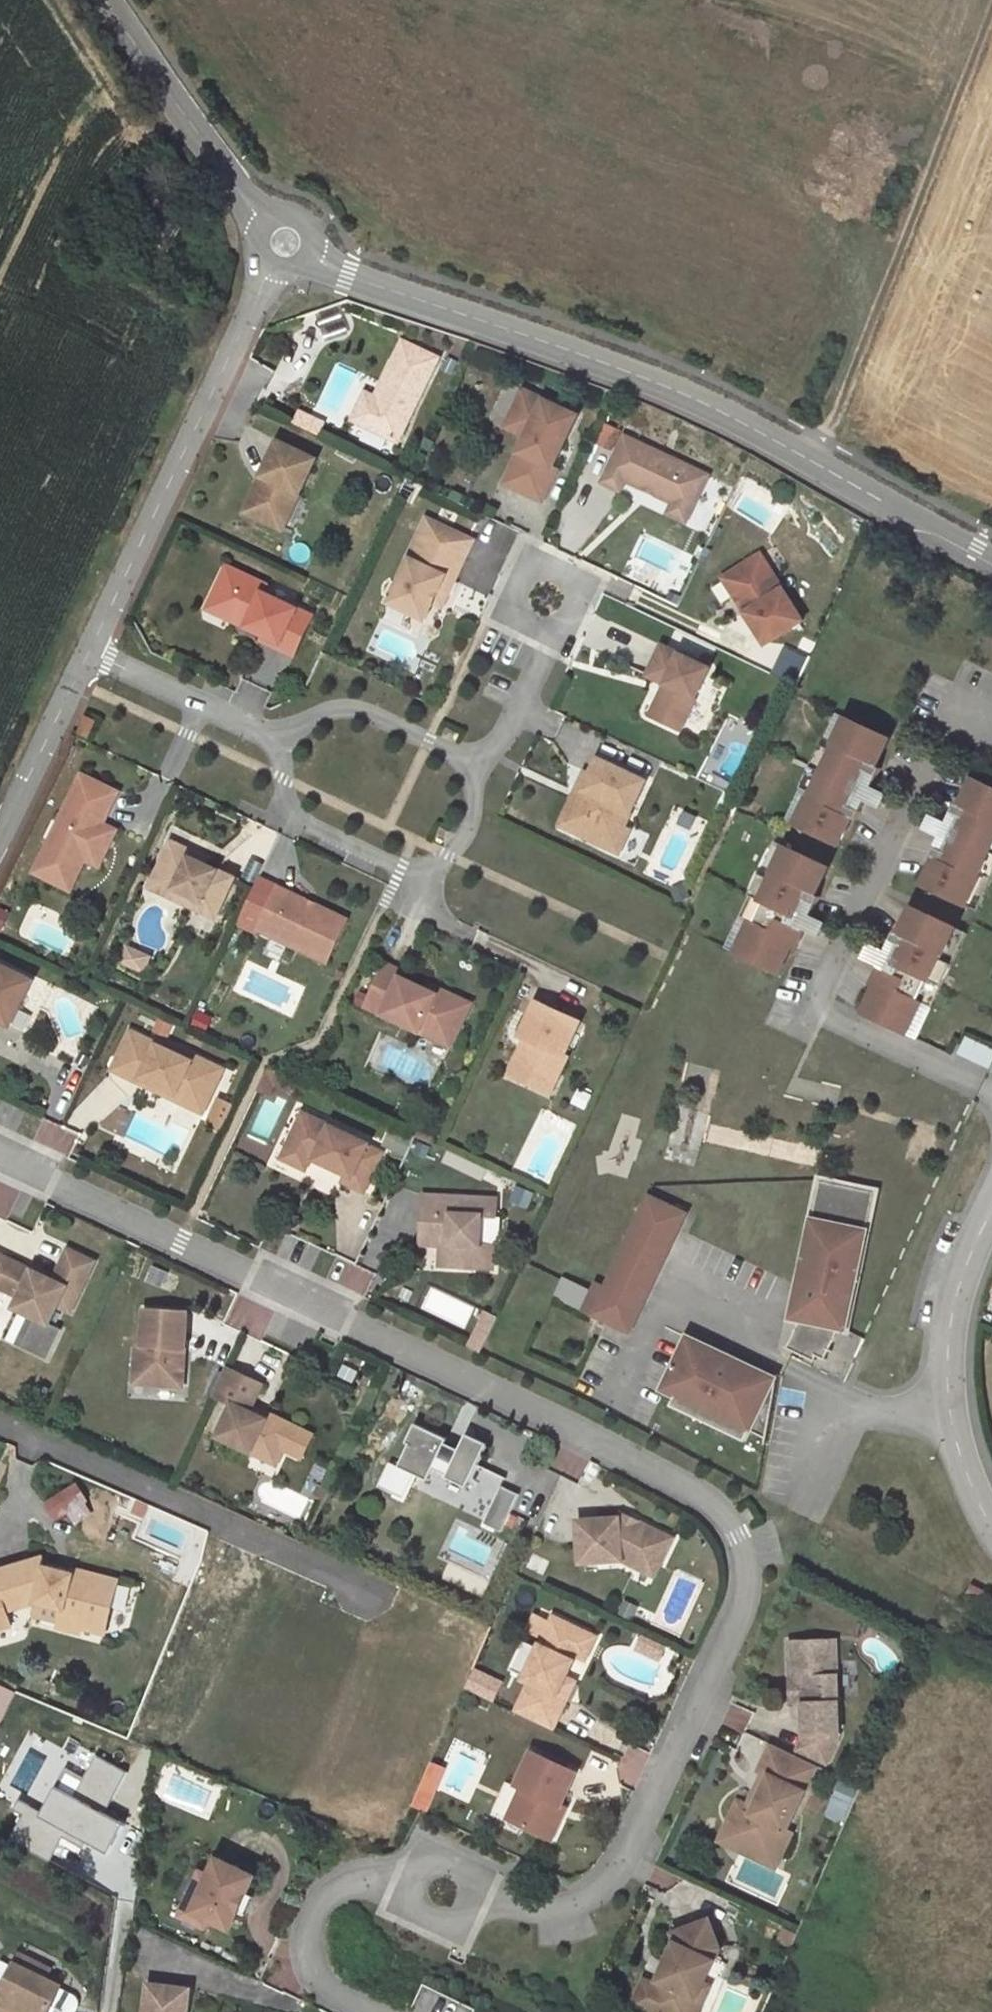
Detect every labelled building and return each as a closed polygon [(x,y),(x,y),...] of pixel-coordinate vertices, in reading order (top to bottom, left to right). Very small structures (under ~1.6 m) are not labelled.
[(160,205),(144,236),(169,248),(185,217),(160,205)] [(399,441),(438,358),(402,341),(376,397),(363,424),(399,441)] [(563,438),(568,426),(571,428),(577,415),(523,390),(510,416),(531,426),(526,437),(504,483),(542,501),(557,470),(552,468),(566,439),(563,438)] [(353,420),(363,424),(376,397),(366,393),(353,420)] [(531,426),(510,416),(505,427),(526,437),(531,426)] [(566,439),(571,428),(568,426),(563,438),(566,439)] [(707,475),(624,436),(602,483),(619,491),(624,480),(672,503),(690,511),(707,475)] [(250,515),(282,530),(315,463),(316,459),(278,441),(261,476),(267,480),(250,515)] [(267,480),(261,476),(244,512),(250,515),(267,480)] [(672,503),(667,513),(686,522),(690,511),(672,503)] [(419,535),(466,556),(474,540),(427,518),(419,535)] [(445,577),(455,581),(466,556),(419,535),(408,559),(410,560),(390,604),(425,620),(437,594),(445,577)] [(760,554),(726,575),(748,610),(744,613),(765,646),(803,621),(760,554)] [(262,640),(294,656),(312,616),(264,594),(267,586),(227,566),(210,603),(249,622),(246,627),(264,635),(262,640)] [(722,578),(744,613),(748,610),(726,575),(722,578)] [(445,577),(437,594),(446,598),(455,581),(445,577)] [(249,622),(210,603),(207,609),(246,627),(249,622)] [(709,668),(661,645),(647,675),(665,684),(650,716),(679,730),(709,668)] [(78,733),(88,738),(96,721),(87,716),(78,733)] [(797,824),(839,844),(852,816),(858,819),(861,811),(849,805),(853,796),(860,799),(868,782),(861,779),(865,770),(878,776),(882,768),(876,765),(889,738),(848,718),(833,749),(821,744),(801,787),(813,792),(797,824)] [(624,828),(646,781),(598,759),(591,775),(583,791),(590,794),(582,810),(589,813),(579,835),(619,853),(629,831),(624,828)] [(861,811),(878,776),(865,770),(861,779),(868,782),(860,799),(853,796),(849,805),(861,811)] [(559,825),(579,835),(589,813),(582,810),(590,794),(583,791),(591,775),(585,772),(559,825)] [(82,775),(34,873),(70,891),(85,860),(102,824),(118,792),(82,775)] [(975,778),(962,806),(957,803),(953,811),(966,818),(961,827),(954,823),(946,840),(953,843),(949,852),(937,847),(932,855),(938,857),(925,885),(966,904),(982,873),(991,878),(991,786),(975,778)] [(966,818),(953,811),(937,847),(949,852),(953,843),(946,840),(954,823),(961,827),(966,818)] [(102,824),(85,860),(98,867),(116,831),(102,824)] [(172,841),(147,893),(168,903),(173,894),(200,907),(198,910),(215,919),(234,878),(206,864),(190,857),(193,851),(172,841)] [(736,953),(778,973),(791,945),(796,948),(800,940),(787,934),(791,925),(799,929),(807,911),(800,908),(804,899),(817,905),(821,897),(815,894),(828,867),(787,847),(772,879),(760,873),(740,916),(751,921),(736,953)] [(206,864),(209,859),(193,851),(190,857),(206,864)] [(966,904),(978,910),(991,881),(991,878),(982,873),(966,904)] [(257,930),(327,963),(347,920),(277,887),(257,930)] [(173,894),(168,903),(213,924),(215,919),(198,910),(200,907),(173,894)] [(800,940),(817,905),(804,899),(800,908),(807,911),(799,929),(791,925),(787,934),(800,940)] [(956,927),(914,908),(901,935),(896,933),(892,941),(905,947),(900,956),(893,952),(885,970),(892,973),(888,982),(875,976),(871,984),(877,987),(864,1014),(905,1034),(920,1002),(932,1007),(952,965),(941,959),(956,927)] [(952,965),(967,933),(956,927),(941,959),(952,965)] [(892,941),(875,976),(888,982),(892,973),(885,970),(893,952),(900,956),(905,947),(892,941)] [(403,972),(386,963),(365,1007),(442,1043),(460,1005),(425,988),(400,977),(403,972)] [(33,981),(0,965),(0,1021),(10,1026),(33,981)] [(425,988),(460,1005),(442,1043),(451,1048),(472,1004),(427,983),(425,988)] [(564,1056),(579,1022),(536,1002),(520,1036),(526,1039),(530,1041),(524,1053),(520,1051),(509,1075),(540,1089),(550,1068),(559,1072),(566,1057),(564,1056)] [(131,1031),(113,1070),(140,1083),(143,1078),(177,1094),(178,1091),(207,1104),(224,1070),(160,1040),(158,1044),(131,1031)] [(956,1053),(989,1068),(991,1061),(991,1048),(965,1035),(956,1053)] [(526,1039),(520,1051),(524,1053),(530,1041),(526,1039)] [(550,1068),(540,1089),(549,1094),(559,1072),(550,1068)] [(143,1078),(140,1083),(203,1113),(207,1104),(178,1091),(177,1094),(143,1078)] [(205,1122),(223,1126),(229,1100),(212,1096),(205,1122)] [(342,1182),(364,1192),(383,1152),(368,1145),(369,1144),(303,1112),(287,1147),(290,1155),(303,1161),(311,1158),(346,1175),(342,1182)] [(311,1158),(303,1161),(290,1155),(287,1147),(282,1159),(305,1170),(311,1158)] [(790,1349),(817,1361),(819,1356),(826,1360),(841,1328),(846,1329),(875,1192),(821,1181),(793,1318),(802,1319),(790,1349)] [(423,1195),(421,1237),(449,1239),(447,1266),(493,1269),(494,1246),(480,1246),(481,1217),(495,1217),(496,1199),(423,1195)] [(631,1332),(687,1214),(650,1196),(606,1288),(593,1314),(631,1332)] [(447,1266),(449,1239),(421,1237),(420,1244),(441,1246),(440,1266),(447,1266)] [(68,1249),(54,1281),(44,1276),(42,1281),(31,1276),(33,1271),(0,1255),(0,1288),(19,1298),(14,1308),(49,1325),(57,1306),(70,1312),(94,1262),(68,1249)] [(44,1276),(33,1271),(31,1276),(42,1281),(44,1276)] [(556,1297),(593,1314),(606,1288),(597,1283),(593,1292),(565,1278),(556,1297)] [(187,1313),(144,1310),(142,1344),(137,1344),(136,1363),(144,1363),(143,1384),(182,1387),(184,1363),(179,1362),(180,1348),(185,1348),(187,1313)] [(468,1346),(479,1350),(492,1317),(481,1312),(468,1346)] [(727,1356),(689,1337),(664,1390),(678,1395),(673,1406),(746,1441),(751,1431),(768,1438),(778,1380),(739,1361),(736,1367),(724,1362),(727,1356)] [(144,1363),(136,1363),(134,1384),(143,1384),(144,1363)] [(226,1367),(213,1395),(233,1405),(218,1436),(266,1459),(274,1444),(284,1449),(295,1426),(272,1415),(269,1420),(250,1411),(253,1406),(263,1385),(226,1367)] [(253,1406),(250,1411),(269,1420),(272,1415),(253,1406)] [(488,1444),(467,1434),(459,1449),(446,1443),(448,1439),(416,1424),(407,1443),(411,1444),(399,1467),(429,1480),(439,1458),(453,1464),(446,1478),(468,1487),(488,1444)] [(274,1444),(266,1459),(277,1465),(284,1449),(274,1444)] [(553,1448),(545,1465),(576,1479),(584,1462),(553,1448)] [(330,1489),(319,1485),(314,1495),(324,1500),(330,1489)] [(483,1523),(501,1532),(519,1495),(501,1486),(483,1523)] [(641,1523),(620,1525),(619,1518),(577,1521),(580,1565),(624,1562),(635,1567),(640,1556),(659,1566),(673,1538),(641,1523)] [(659,1566),(640,1556),(635,1567),(654,1576),(659,1566)] [(44,1568),(42,1559),(0,1571),(0,1629),(10,1626),(6,1611),(36,1602),(63,1609),(60,1622),(59,1627),(81,1633),(82,1628),(104,1634),(118,1581),(85,1573),(84,1577),(44,1568)] [(987,1593),(971,1585),(966,1595),(983,1603),(987,1593)] [(60,1622),(63,1609),(36,1602),(33,1615),(60,1622)] [(587,1632),(553,1616),(524,1679),(530,1682),(515,1713),(552,1730),(567,1699),(558,1695),(566,1677),(568,1673),(565,1671),(568,1663),(572,1664),(576,1655),(587,1632)] [(585,1659),(596,1637),(587,1632),(576,1655),(585,1659)] [(838,1735),(836,1641),(789,1642),(790,1678),(802,1678),(803,1704),(804,1735),(838,1735)] [(465,1687),(492,1701),(502,1681),(474,1668),(465,1687)] [(575,1681),(566,1677),(558,1695),(567,1699),(575,1681)] [(803,1704),(802,1678),(790,1678),(791,1705),(803,1704)] [(16,1692),(0,1685),(0,1725),(16,1692)] [(817,1766),(771,1745),(758,1771),(763,1773),(769,1776),(754,1808),(748,1805),(738,1800),(729,1820),(744,1826),(739,1837),(781,1857),(792,1833),(786,1830),(817,1766)] [(576,1772),(531,1751),(515,1785),(521,1788),(506,1819),(551,1840),(562,1818),(556,1815),(560,1805),(576,1772)] [(754,1808),(769,1776),(763,1773),(748,1805),(754,1808)] [(845,1822),(857,1786),(838,1780),(826,1816),(845,1822)] [(566,1808),(560,1805),(556,1815),(562,1818),(566,1808)] [(781,1857),(739,1837),(744,1826),(729,1820),(719,1841),(775,1868),(781,1857)] [(255,1876),(218,1858),(209,1876),(192,1912),(208,1920),(229,1930),(237,1912),(246,1894),(255,1876)] [(192,1912),(209,1876),(200,1872),(179,1917),(203,1928),(208,1920),(192,1912)] [(244,1915),(253,1897),(246,1894),(237,1912),(244,1915)] [(720,1948),(709,1920),(672,1933),(675,1943),(664,1966),(669,1968),(665,1976),(661,1974),(655,1985),(648,1987),(641,2002),(644,2009),(650,2011),(687,2011),(689,2007),(688,2006),(692,1997),(696,1999),(703,1983),(720,1948)] [(21,1955),(16,1964),(46,1978),(50,1969),(21,1955)] [(61,1986),(16,1964),(3,1991),(0,1990),(0,2011),(48,2011),(61,1986)] [(669,1968),(664,1966),(661,1974),(665,1976),(669,1968)] [(641,2002),(648,1987),(655,1985),(644,1980),(633,2004),(644,2009),(641,2002)] [(190,1989),(149,1983),(145,2011),(187,2011),(190,1989)] [(710,1986),(703,1983),(696,1999),(692,1997),(688,2006),(689,2007),(687,2011),(698,2011),(710,1986)]
